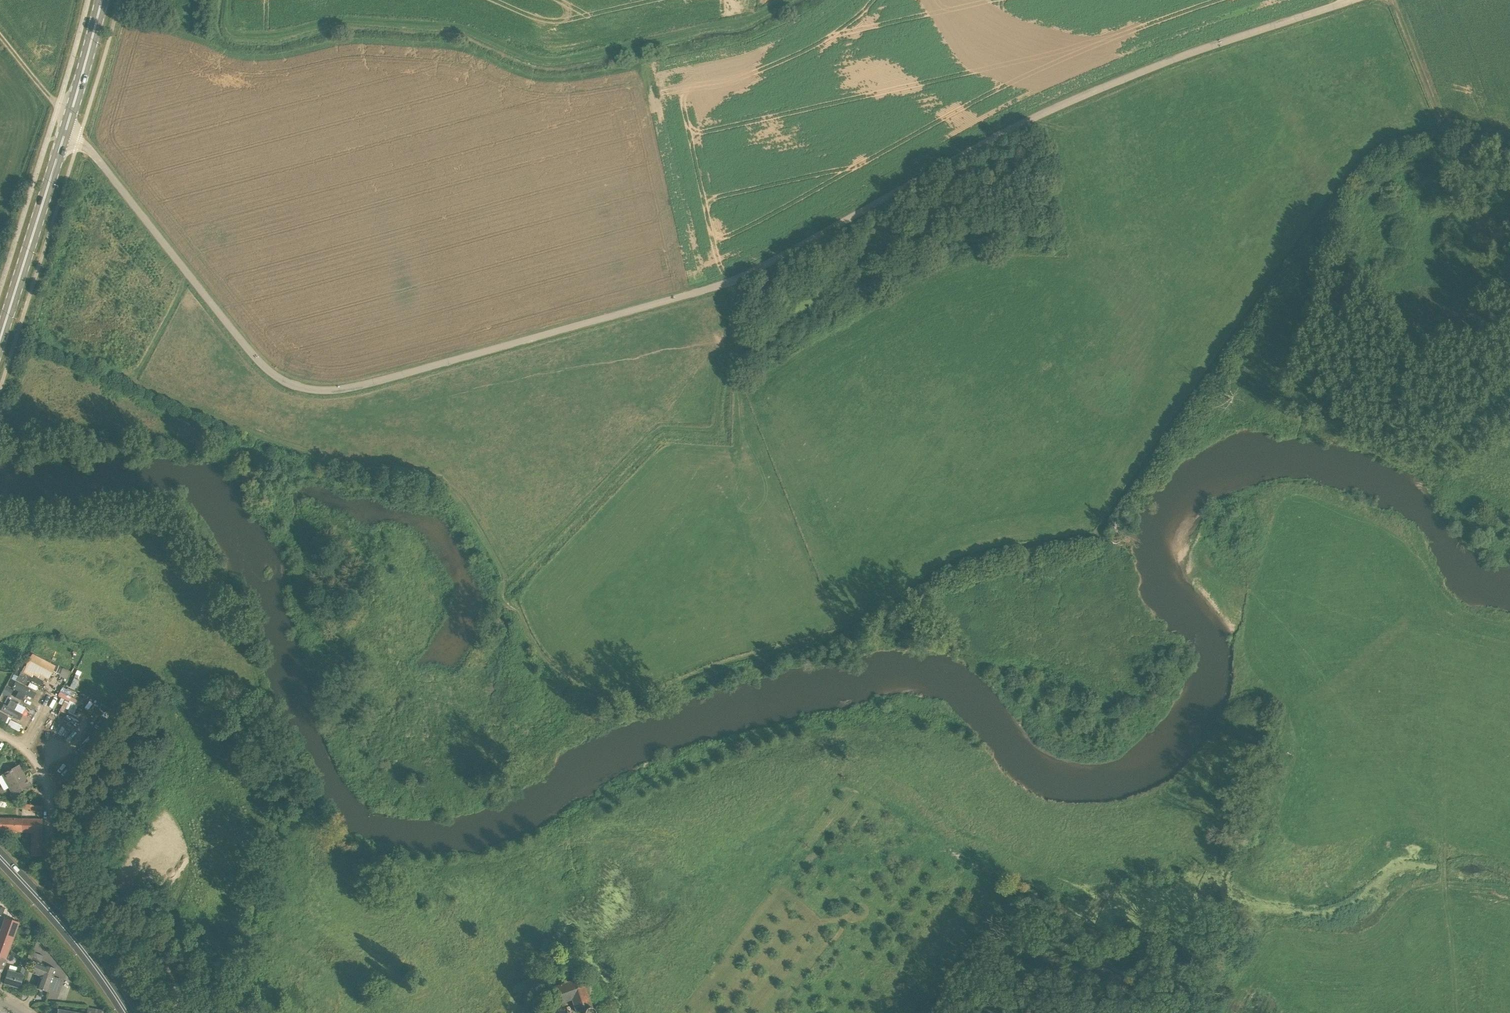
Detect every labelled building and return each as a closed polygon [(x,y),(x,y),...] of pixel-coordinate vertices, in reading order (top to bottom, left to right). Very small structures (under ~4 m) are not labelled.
[(59,669),(31,658),(25,672),(53,683),(59,669)] [(20,675),(29,680),(30,676),(22,672),(21,671),(20,675)] [(29,680),(20,675),(18,679),(27,684),(29,680)] [(7,687),(3,694),(10,698),(14,691),(7,687)] [(62,687),(59,695),(81,705),(84,697),(62,687)] [(37,694),(24,688),(20,696),(34,702),(37,694)] [(31,710),(12,701),(8,711),(27,720),(31,710)] [(0,712),(0,719),(6,722),(9,717),(0,712)] [(22,726),(10,720),(8,725),(19,731),(22,726)] [(20,766),(3,776),(14,796),(31,786),(27,778),(25,779),(18,768),(20,767),(20,766)] [(43,806),(18,803),(18,808),(30,809),(30,811),(42,812),(43,806)] [(0,818),(0,830),(32,830),(32,856),(42,856),(42,832),(43,832),(43,819),(0,818)] [(6,917),(0,933),(0,976),(20,922),(6,917)] [(42,963),(44,956),(33,952),(32,960),(36,962),(32,972),(41,976),(36,988),(49,992),(50,990),(58,993),(63,980),(55,977),(57,969),(42,963)] [(19,966),(18,966),(16,972),(8,970),(4,983),(20,988),(25,975),(24,975),(26,968),(25,968),(19,966)] [(577,976),(548,987),(554,1004),(569,998),(574,1010),(588,1004),(577,976)]
